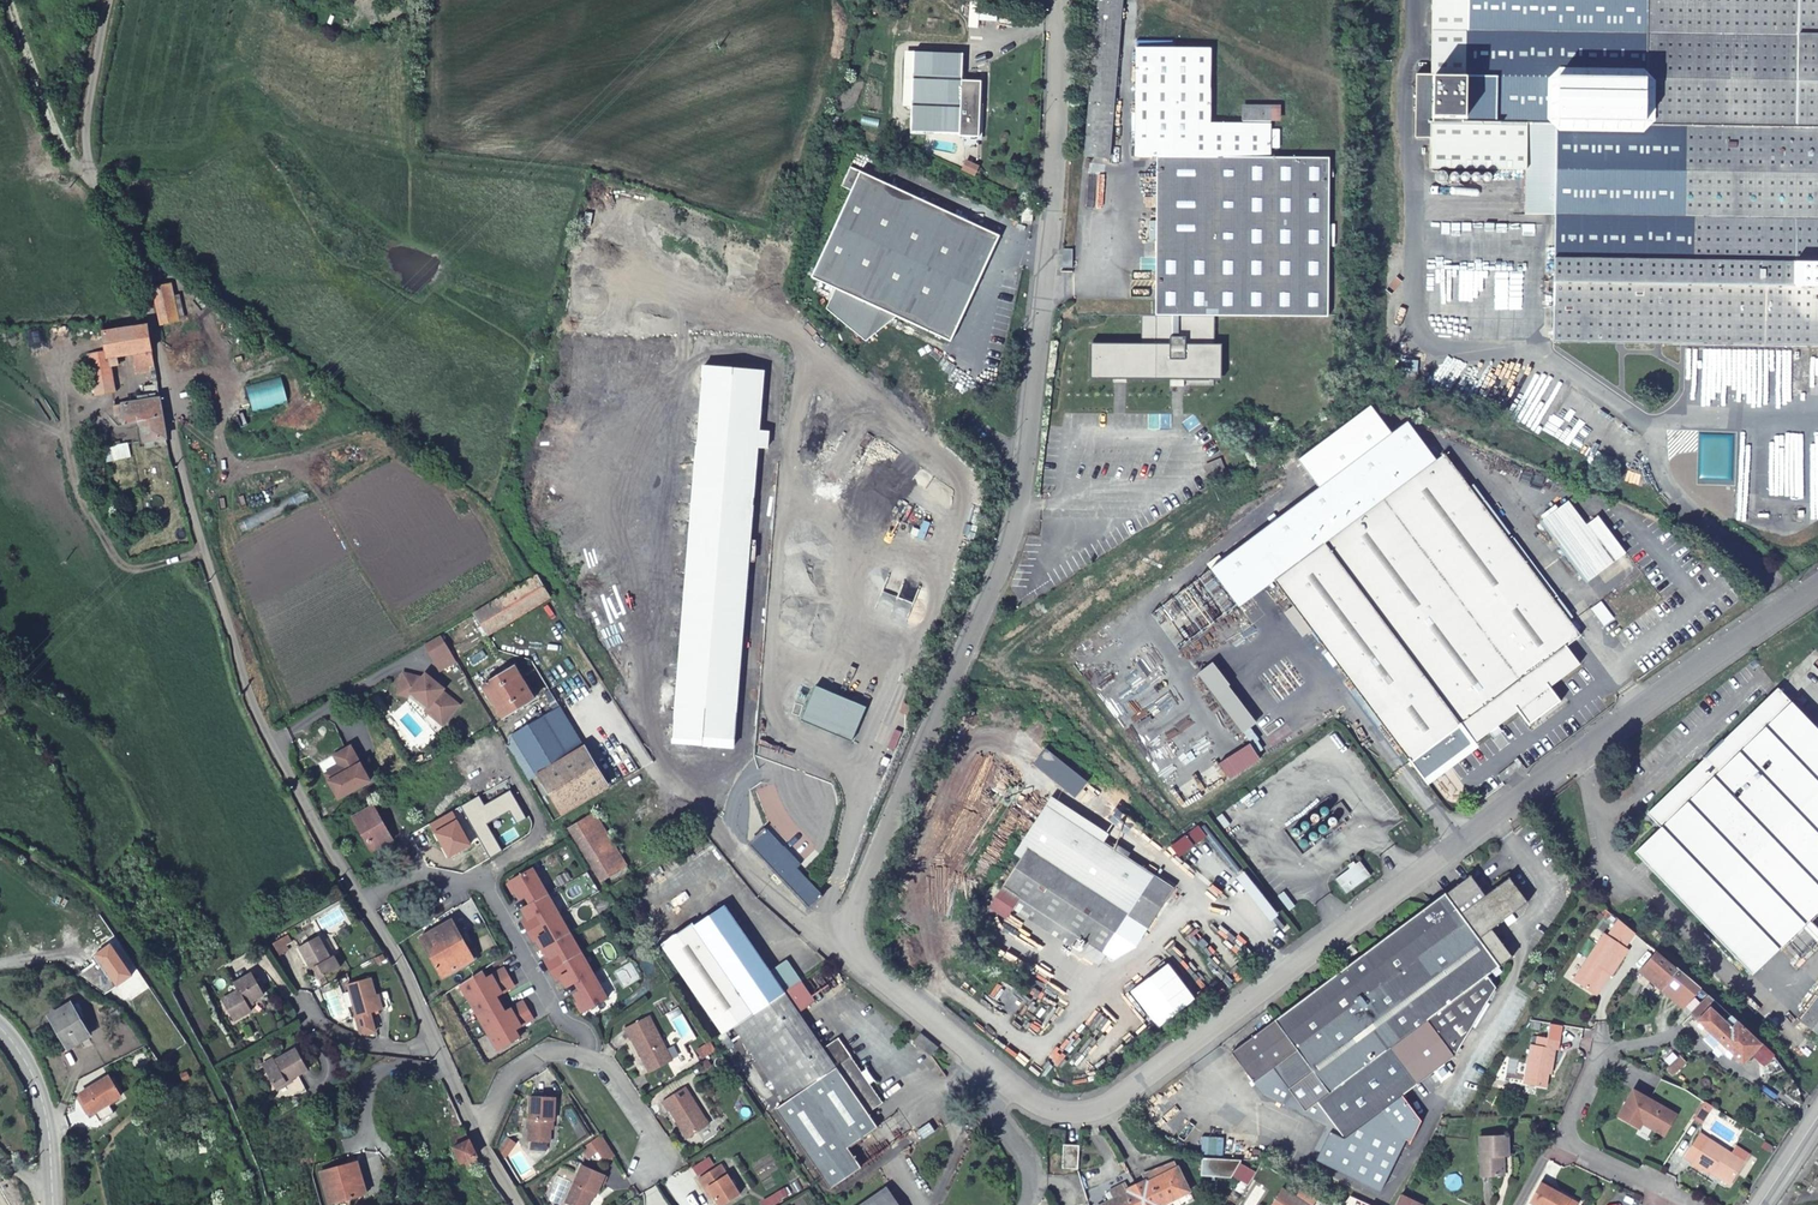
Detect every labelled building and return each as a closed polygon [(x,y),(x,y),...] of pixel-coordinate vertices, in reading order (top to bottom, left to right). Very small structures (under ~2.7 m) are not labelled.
[(1083,161),(1107,163),(1117,1),(1095,0),(1093,0),(1083,161)] [(1431,60),(1469,60),(1489,42),(1559,44),(1561,41),(1648,43),(1648,124),(1688,126),(1687,217),(1697,218),(1696,240),(1692,262),(1692,266),(1694,271),(1693,299),(1674,300),(1673,343),(1720,344),(1719,388),(1793,389),(1794,345),(1817,346),(1817,0),(1433,0),(1431,60)] [(1469,60),(1431,60),(1429,167),(1525,170),(1525,214),(1555,213),(1553,341),(1673,343),(1674,300),(1693,299),(1694,271),(1692,266),(1692,262),(1696,240),(1697,218),(1687,217),(1688,126),(1648,124),(1648,43),(1561,41),(1559,44),(1489,42),(1469,60)] [(1133,52),(1135,159),(1155,158),(1159,318),(1142,318),(1144,351),(1100,353),(1101,380),(1120,380),(1177,379),(1216,379),(1215,318),(1328,315),(1323,156),(1266,157),(1265,107),(1238,107),(1237,126),(1207,126),(1206,51),(1133,52)] [(969,59),(918,58),(917,139),(985,139),(985,84),(970,83),(969,59)] [(952,347),(1003,241),(863,175),(813,281),(815,282),(838,293),(898,321),(952,347)] [(1033,208),(1023,208),(1023,224),(1032,224),(1033,208)] [(793,231),(784,228),(782,237),(791,239),(793,231)] [(1063,249),(1062,268),(1073,268),(1073,249),(1063,249)] [(156,290),(163,326),(184,322),(178,286),(156,290)] [(838,293),(829,313),(868,345),(898,321),(838,293)] [(152,351),(148,327),(108,331),(112,357),(134,353),(152,351)] [(1720,344),(1673,343),(1673,387),(1719,388),(1720,344)] [(155,368),(152,351),(134,353),(138,371),(155,368)] [(117,389),(112,357),(92,360),(97,394),(117,389)] [(732,746),(746,574),(748,541),(760,542),(761,524),(750,523),(756,451),(765,451),(767,436),(758,435),(763,374),(701,369),(685,590),(667,589),(662,662),(678,664),(672,743),(732,746)] [(139,423),(142,442),(167,437),(160,400),(113,408),(115,420),(123,419),(124,426),(139,423)] [(1408,422),(1212,568),(1240,606),(1275,580),(1412,762),(1426,779),(1431,775),(1474,744),(1518,710),(1530,725),(1561,701),(1550,686),(1581,664),(1568,646),(1581,635),(1445,454),(1436,460),(1422,440),(1408,422)] [(1724,437),(1679,437),(1679,467),(1723,468),(1724,437)] [(1544,519),(1590,580),(1628,552),(1600,514),(1588,524),(1570,500),(1544,519)] [(1240,606),(1212,568),(1152,612),(1180,651),(1240,606)] [(541,578),(533,582),(541,597),(550,592),(541,578)] [(533,582),(530,584),(475,616),(488,637),(545,602),(541,597),(533,582)] [(442,635),(425,645),(434,660),(451,650),(442,635)] [(1199,672),(1243,732),(1255,723),(1210,664),(1199,672)] [(517,668),(486,687),(505,717),(535,700),(517,668)] [(422,678),(403,672),(398,688),(410,692),(427,707),(428,707),(431,704),(447,718),(457,706),(442,692),(441,692),(443,690),(437,684),(436,686),(430,681),(431,679),(425,674),(422,678)] [(1785,952),(1817,918),(1817,730),(1780,691),(1652,817),(1664,832),(1639,856),(1758,978),(1785,952)] [(428,707),(427,707),(424,710),(441,725),(447,718),(431,704),(428,707)] [(539,775),(565,761),(537,713),(511,728),(539,775)] [(947,736),(943,744),(953,748),(956,739),(947,736)] [(337,763),(340,770),(325,778),(335,796),(336,795),(339,800),(359,788),(357,784),(358,784),(366,779),(361,769),(348,744),(331,752),(337,763)] [(1034,763),(1075,797),(1089,781),(1047,746),(1034,763)] [(588,748),(565,761),(539,775),(535,778),(540,787),(546,785),(561,811),(608,785),(588,748)] [(1525,765),(1520,758),(1497,775),(1503,782),(1525,765)] [(337,763),(321,771),(325,778),(340,770),(337,763)] [(370,775),(366,767),(361,769),(366,779),(358,784),(359,787),(368,782),(369,781),(371,780),(371,779),(371,777),(370,776),(370,775)] [(1109,954),(1135,915),(1161,876),(1109,842),(1114,834),(1089,818),(1084,826),(1059,810),(1058,809),(1052,819),(1043,831),(1036,827),(1030,837),(1037,842),(1007,887),(1025,899),(1109,954)] [(375,813),(358,823),(375,853),(392,843),(375,813)] [(607,893),(632,877),(595,814),(568,830),(607,893)] [(748,842),(807,903),(819,892),(792,864),(797,859),(789,851),(785,855),(778,847),(783,843),(766,825),(748,842)] [(1363,863),(1339,880),(1349,895),(1373,878),(1363,863)] [(608,1002),(534,873),(511,886),(521,903),(527,900),(532,908),(523,913),(529,923),(524,926),(534,945),(540,942),(551,962),(546,965),(557,984),(562,981),(568,991),(576,986),(581,994),(575,998),(585,1015),(608,1002)] [(1161,876),(1135,915),(1155,928),(1181,889),(1161,876)] [(1307,1117),(1315,1121),(1327,1112),(1339,1128),(1321,1164),(1385,1196),(1412,1145),(1416,1147),(1425,1125),(1404,1101),(1456,1061),(1499,991),(1490,978),(1515,959),(1494,932),(1531,905),(1513,881),(1487,900),(1473,881),(1236,1056),(1259,1086),(1263,1082),(1271,1092),(1268,1098),(1287,1108),(1299,1099),(1310,1114),(1307,1117)] [(1025,899),(1007,887),(993,910),(1010,922),(1025,899)] [(661,944),(724,1037),(735,1030),(803,984),(788,960),(770,972),(726,904),(695,926),(692,922),(661,944)] [(1603,933),(1572,979),(1592,994),(1608,971),(1611,973),(1611,972),(1627,949),(1624,947),(1634,933),(1616,918),(1605,934),(1603,933)] [(1785,952),(1801,969),(1817,952),(1817,918),(1785,952)] [(476,962),(454,926),(428,942),(450,978),(476,962)] [(272,944),(278,956),(287,952),(285,947),(290,944),(286,936),(272,944)] [(321,936),(300,948),(314,970),(316,969),(323,980),(343,968),(336,957),(334,959),(321,936)] [(1352,946),(1339,956),(1343,962),(1357,952),(1352,946)] [(1681,1012),(1701,990),(1657,952),(1634,980),(1642,987),(1648,981),(1661,994),(1681,1012)] [(487,983),(483,975),(461,988),(499,1054),(521,1041),(516,1033),(534,1023),(524,1005),(509,1013),(506,1015),(497,1000),(500,998),(515,989),(505,972),(487,983)] [(239,990),(223,999),(235,1020),(251,1010),(247,1003),(264,994),(252,974),(234,984),(239,990)] [(359,1032),(364,1034),(375,1031),(370,1013),(388,1009),(384,993),(375,995),(372,979),(348,984),(353,1006),(354,1011),(359,1032)] [(1661,994),(1648,981),(1642,987),(1656,1000),(1661,994)] [(735,1030),(787,1104),(837,1070),(853,1059),(839,1039),(823,1050),(800,1015),(816,1004),(803,984),(735,1030)] [(1730,1055),(1739,1064),(1751,1055),(1763,1045),(1737,1022),(1729,1029),(1722,1022),(1730,1015),(1708,997),(1691,1018),(1694,1020),(1689,1025),(1697,1033),(1705,1040),(1709,1035),(1718,1044),(1714,1048),(1726,1060),(1730,1055)] [(500,998),(497,1000),(506,1015),(509,1013),(500,998)] [(72,1041),(93,1030),(77,1001),(56,1013),(72,1041)] [(1805,1022),(1817,1032),(1817,1005),(1805,1022)] [(631,1042),(641,1061),(644,1059),(652,1074),(673,1063),(649,1018),(624,1032),(629,1043),(631,1042)] [(938,1047),(921,1033),(914,1042),(932,1055),(938,1047)] [(1530,1045),(1523,1084),(1546,1088),(1549,1070),(1549,1069),(1551,1070),(1554,1049),(1558,1049),(1559,1040),(1536,1036),(1534,1046),(1530,1045)] [(724,1037),(715,1043),(723,1056),(733,1050),(724,1037)] [(309,1067),(296,1044),(262,1063),(274,1085),(309,1067)] [(644,1059),(641,1061),(649,1076),(652,1074),(644,1059)] [(776,1111),(832,1191),(864,1170),(850,1150),(879,1131),(869,1116),(885,1106),(871,1087),(878,1083),(869,1069),(863,1074),(853,1059),(837,1070),(787,1104),(776,1111)] [(1667,1069),(1675,1080),(1690,1070),(1681,1059),(1667,1069)] [(126,1091),(114,1071),(84,1089),(96,1109),(99,1107),(104,1116),(118,1107),(113,1099),(126,1091)] [(669,1113),(687,1140),(709,1126),(685,1089),(661,1104),(668,1114),(669,1113)] [(1675,1116),(1670,1114),(1633,1091),(1619,1115),(1617,1117),(1625,1122),(1638,1130),(1642,1122),(1643,1121),(1644,1120),(1647,1122),(1650,1124),(1651,1130),(1662,1137),(1671,1123),(1675,1116)] [(531,1101),(528,1144),(528,1145),(550,1146),(552,1124),(555,1124),(556,1102),(531,1101)] [(1699,1124),(1710,1108),(1703,1103),(1692,1120),(1699,1124)] [(470,1141),(465,1131),(459,1135),(461,1139),(454,1142),(465,1165),(479,1159),(476,1153),(470,1141)] [(1508,1136),(1481,1137),(1482,1177),(1502,1177),(1501,1156),(1509,1156),(1508,1136)] [(1726,1180),(1731,1183),(1744,1164),(1736,1158),(1732,1156),(1700,1136),(1694,1147),(1702,1152),(1693,1165),(1692,1166),(1701,1171),(1702,1170),(1710,1175),(1712,1172),(1726,1180)] [(602,1142),(582,1155),(588,1165),(598,1158),(606,1168),(616,1162),(602,1142)] [(1702,1152),(1694,1147),(1686,1160),(1693,1165),(1702,1152)] [(1079,1149),(1078,1149),(1062,1148),(1061,1169),(1078,1169),(1079,1149)] [(1749,1155),(1737,1148),(1732,1156),(1736,1158),(1744,1164),(1749,1155)] [(328,1168),(337,1200),(358,1193),(352,1176),(359,1173),(354,1160),(328,1168)] [(1136,1186),(1146,1204),(1162,1204),(1190,1190),(1175,1162),(1169,1161),(1142,1175),(1145,1181),(1136,1186)] [(327,1203),(337,1200),(328,1168),(318,1172),(327,1203)] [(595,1196),(598,1198),(606,1178),(584,1168),(567,1204),(591,1204),(595,1196)] [(717,1204),(730,1204),(741,1198),(722,1168),(699,1183),(706,1194),(708,1192),(717,1204)] [(1730,1184),(1731,1183),(1726,1180),(1712,1172),(1710,1175),(1724,1183),(1729,1186),(1730,1184)] [(1577,1203),(1549,1188),(1551,1185),(1542,1180),(1529,1202),(1534,1204),(1576,1204),(1577,1203)] [(1136,1186),(1127,1190),(1124,1184),(1111,1191),(1115,1200),(1105,1204),(1146,1204),(1136,1186)] [(1313,1204),(1283,1185),(1270,1204),(1312,1204),(1313,1204)] [(896,1203),(886,1189),(863,1204),(897,1204),(896,1203)] [(1743,1192),(1738,1200),(1742,1202),(1747,1194),(1743,1192)] [(1401,1196),(1397,1204),(1421,1204),(1401,1196)]
